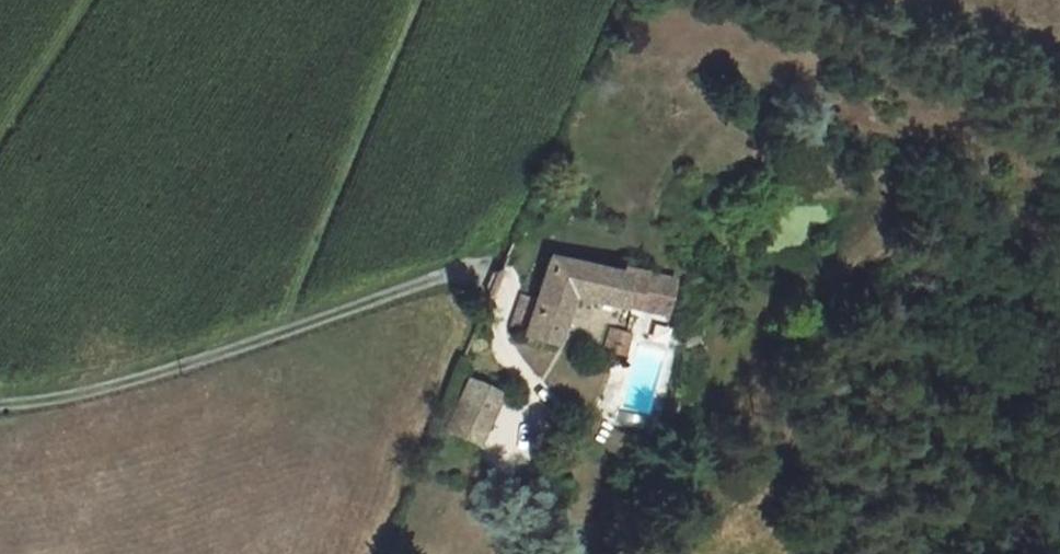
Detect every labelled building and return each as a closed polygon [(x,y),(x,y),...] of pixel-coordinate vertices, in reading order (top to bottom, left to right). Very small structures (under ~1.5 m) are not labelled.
[(626,297),(534,265),(505,345),(535,355),(551,308),(614,329),(626,297)] [(596,376),(607,348),(588,342),(577,368),(579,370),(596,376)] [(427,440),(452,451),(472,401),(448,391),(427,440)]
